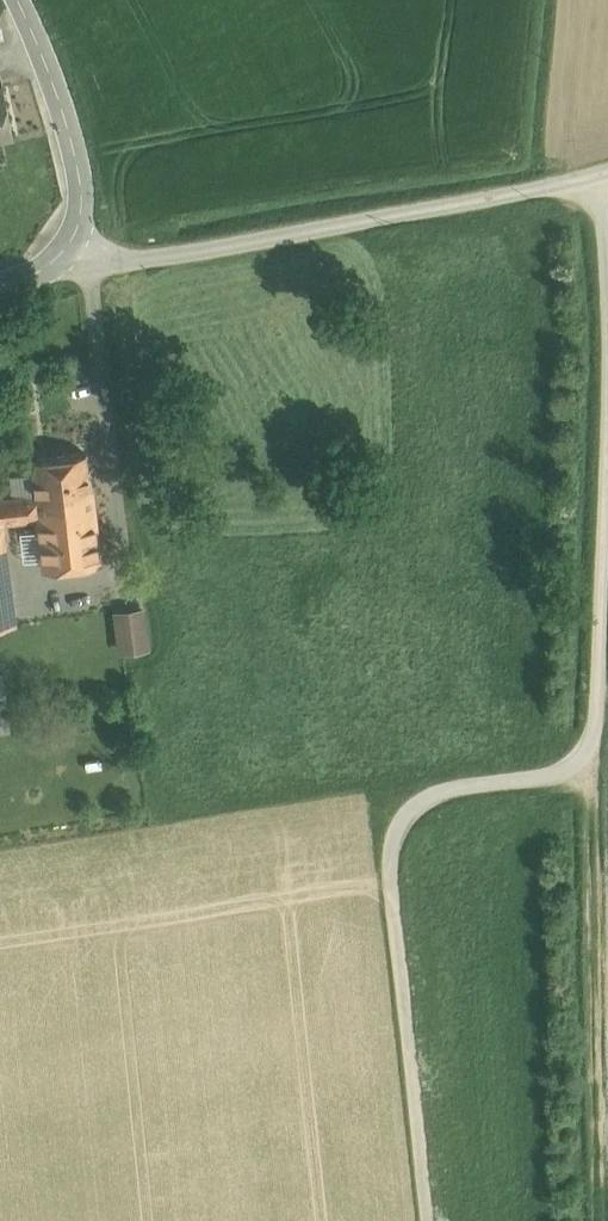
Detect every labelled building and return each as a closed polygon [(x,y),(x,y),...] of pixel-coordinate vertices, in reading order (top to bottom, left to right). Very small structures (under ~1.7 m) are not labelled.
[(0,83),(0,137),(13,135),(2,83),(0,83)] [(85,450),(31,457),(35,491),(36,494),(89,488),(85,450)] [(0,495),(0,564),(7,563),(2,519),(38,515),(44,564),(98,557),(89,488),(36,494),(35,491),(0,495)] [(0,564),(0,621),(14,620),(7,563),(0,564)] [(149,605),(116,606),(119,649),(151,647),(149,605)]
